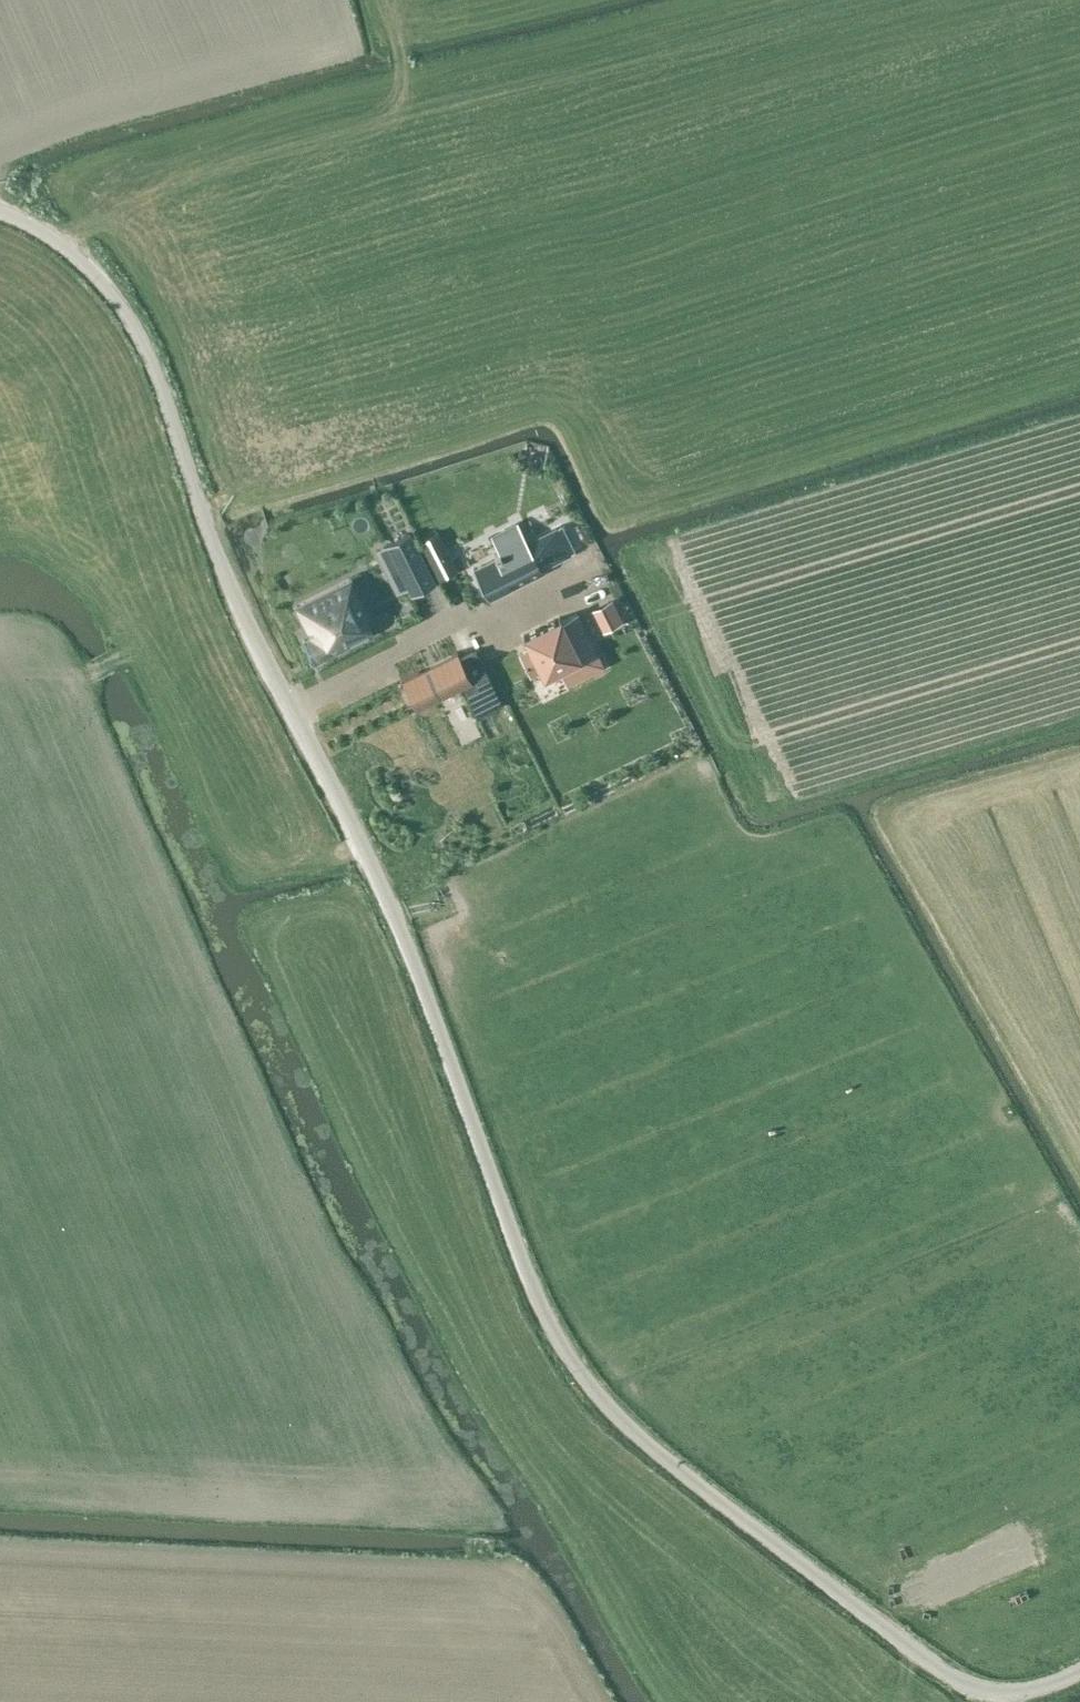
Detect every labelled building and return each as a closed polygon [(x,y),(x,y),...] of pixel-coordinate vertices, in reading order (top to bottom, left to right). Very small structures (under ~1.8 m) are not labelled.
[(472,568),(488,598),(489,598),(488,597),(543,570),(541,566),(573,550),(560,524),(527,541),(517,521),(491,534),(499,550),(494,552),(496,557),(474,567),(473,567),(472,568)] [(396,592),(409,586),(402,574),(425,562),(409,531),(385,543),(395,563),(384,569),(396,592)] [(440,537),(424,545),(440,577),(456,569),(440,537)] [(365,617),(369,615),(351,578),(295,605),(310,637),(303,640),(313,661),(372,631),(365,617)] [(608,601),(593,608),(603,628),(617,621),(608,601)] [(556,622),(554,618),(547,622),(549,624),(541,629),(540,626),(522,634),(529,647),(519,653),(524,662),(523,662),(524,665),(525,665),(530,674),(540,669),(541,670),(555,663),(566,683),(594,669),(586,653),(595,649),(577,612),(556,622)] [(452,656),(426,669),(419,670),(401,679),(416,708),(461,686),(476,716),(503,703),(475,649),(460,657),(457,651),(451,654),(452,656)]
